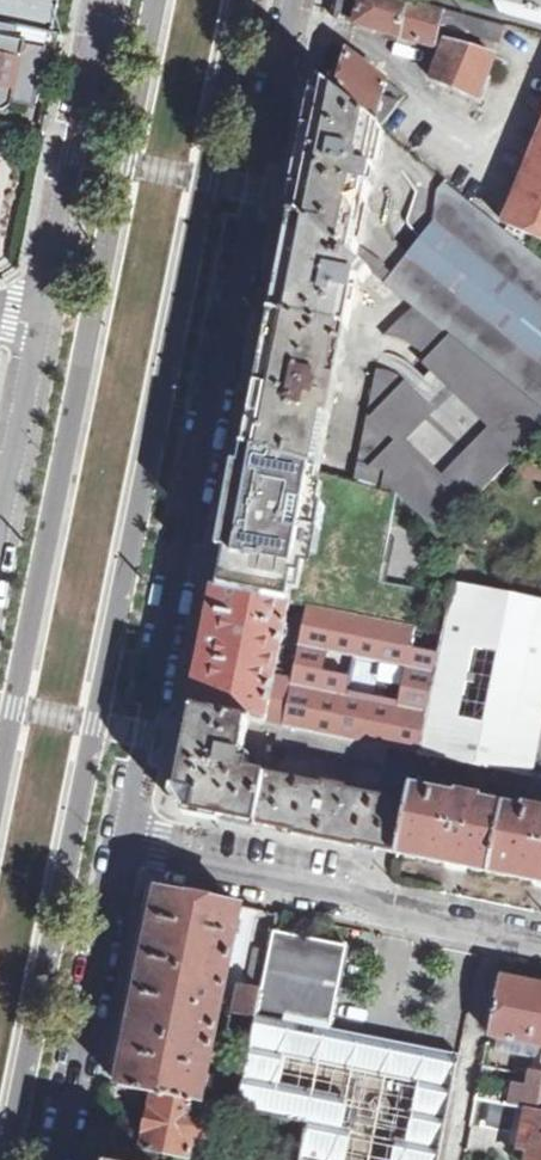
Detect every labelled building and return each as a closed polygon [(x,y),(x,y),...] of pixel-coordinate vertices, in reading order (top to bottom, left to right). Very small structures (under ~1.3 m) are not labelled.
[(50,30),(56,0),(0,0),(0,20),(50,30)] [(337,2),(335,13),(334,17),(336,19),(356,23),(365,0),(338,0),(337,2)] [(385,38),(387,39),(398,42),(400,35),(413,39),(437,45),(439,39),(451,8),(421,0),(365,0),(356,23),(365,26),(372,28),(387,32),(385,38)] [(540,23),(540,0),(500,0),(499,11),(540,23)] [(503,26),(451,8),(439,39),(447,42),(450,37),(468,44),(469,35),(501,42),(503,26)] [(0,20),(0,103),(8,101),(9,98),(28,102),(35,64),(48,67),(49,63),(51,51),(51,49),(54,36),(55,31),(50,30),(0,20)] [(413,39),(400,35),(398,42),(411,45),(413,39)] [(450,37),(447,42),(432,79),(478,98),(483,100),(501,58),(495,55),(468,44),(450,37)] [(329,46),(328,52),(322,80),(340,94),(381,127),(396,108),(400,102),(404,96),(388,82),(388,80),(387,79),(387,76),(387,74),(385,73),(384,72),(373,63),(369,68),(350,53),(350,51),(330,46),(329,46)] [(295,211),(384,283),(390,274),(384,270),(387,265),(359,244),(371,190),(377,190),(378,185),(372,184),(383,129),(381,127),(340,94),(322,80),(321,83),(316,108),(305,164),(295,211)] [(532,95),(528,103),(540,109),(540,99),(532,95)] [(532,156),(526,175),(506,220),(508,225),(517,228),(540,237),(540,136),(532,156)] [(526,175),(532,156),(524,153),(522,159),(508,153),(504,161),(518,167),(516,171),(526,175)] [(444,182),(435,193),(432,225),(540,312),(540,260),(444,182)] [(274,320),(347,333),(352,302),(362,303),(365,290),(355,288),(357,279),(364,282),(384,298),(392,290),(387,286),(385,283),(384,283),(295,211),(281,282),(274,320)] [(432,225),(408,252),(411,255),(540,360),(540,312),(432,225)] [(384,283),(385,283),(387,286),(411,255),(408,252),(390,274),(384,283)] [(411,255),(387,286),(392,290),(413,307),(540,411),(540,360),(411,255)] [(498,475),(511,462),(540,432),(540,411),(413,307),(385,339),(381,339),(375,369),(391,373),(395,376),(404,383),(370,417),(393,442),(369,466),(385,473),(382,489),(398,493),(438,532),(498,475)] [(237,446),(318,470),(347,333),(274,320),(263,377),(249,448),(237,444),(237,446)] [(352,480),(382,489),(385,473),(369,466),(393,442),(370,417),(404,383),(395,376),(391,373),(375,369),(352,480)] [(237,507),(220,586),(295,600),(317,475),(249,453),(245,472),(237,507)] [(498,475),(516,485),(523,477),(525,470),(532,467),(511,462),(498,475)] [(540,480),(540,468),(532,467),(525,470),(523,477),(540,480)] [(381,582),(396,506),(317,475),(295,600),(411,620),(414,590),(381,582)] [(454,761),(529,776),(540,716),(540,691),(534,689),(540,657),(540,603),(452,585),(443,630),(419,753),(454,761)] [(195,709),(248,718),(264,720),(274,672),(275,668),(289,602),(219,588),(202,674),(195,709)] [(419,753),(443,630),(306,605),(294,660),(290,677),(282,724),(281,726),(358,742),(387,747),(417,754),(419,753)] [(290,677),(294,660),(289,659),(287,670),(286,676),(290,677)] [(264,720),(282,724),(290,677),(286,676),(274,672),(264,720)] [(255,824),(265,775),(246,771),(249,755),(240,753),(246,728),(248,718),(195,709),(190,733),(189,739),(187,748),(185,759),(179,788),(183,793),(192,807),(195,812),(255,824)] [(358,742),(281,726),(282,724),(264,720),(248,718),(246,728),(276,733),(275,743),(355,760),(358,742)] [(387,747),(358,742),(355,760),(384,765),(387,747)] [(529,776),(454,761),(452,775),(512,787),(516,791),(540,796),(540,778),(529,776)] [(504,789),(416,770),(409,804),(397,853),(487,870),(504,789)] [(367,847),(377,797),(344,791),(346,785),(323,780),(322,786),(265,775),(255,824),(257,825),(285,830),(291,832),(320,838),(334,841),(367,847)] [(504,789),(487,870),(540,882),(540,796),(516,791),(504,789)] [(180,795),(189,809),(192,807),(183,793),(180,795)] [(397,853),(409,804),(393,801),(377,797),(367,847),(369,847),(381,850),(395,853),(397,853)] [(160,890),(147,888),(147,889),(145,898),(143,909),(130,975),(126,991),(110,1073),(108,1084),(120,1087),(120,1086),(160,890)] [(161,1095),(200,1103),(242,906),(160,890),(120,1086),(161,1095)] [(200,1103),(214,1106),(232,1015),(238,985),(242,969),(252,920),(254,908),(242,907),(242,906),(200,1103)] [(254,908),(252,920),(260,922),(262,911),(254,908)] [(460,1057),(407,1047),(401,1046),(352,1036),(347,1035),(331,1033),(332,1024),(334,1019),(340,987),(348,950),(349,946),(321,940),(302,937),(300,937),(281,933),(282,929),(285,928),(287,916),(287,915),(279,914),(270,956),(263,990),(257,1020),(239,1111),(309,1125),(302,1159),(439,1159),(460,1057)] [(242,969),(238,985),(263,990),(270,956),(253,952),(249,970),(242,969)] [(504,976),(491,1035),(540,1046),(540,984),(504,976)] [(257,1020),(263,990),(238,985),(232,1015),(257,1020)] [(528,1109),(540,1111),(540,1074),(531,1072),(531,1074),(527,1091),(511,1087),(508,1105),(512,1106),(528,1109)] [(476,1099),(492,1101),(508,1105),(511,1087),(527,1091),(531,1074),(524,1073),(523,1082),(516,1080),(515,1085),(499,1081),(497,1085),(478,1080),(476,1099)] [(109,1105),(126,1108),(119,1143),(186,1157),(191,1134),(217,1139),(219,1125),(198,1120),(200,1103),(161,1095),(120,1086),(120,1087),(108,1084),(104,1103),(109,1105)] [(492,1101),(488,1121),(508,1125),(512,1106),(508,1105),(492,1101)] [(528,1109),(520,1149),(508,1147),(507,1152),(518,1154),(517,1159),(540,1159),(540,1111),(528,1109)]
